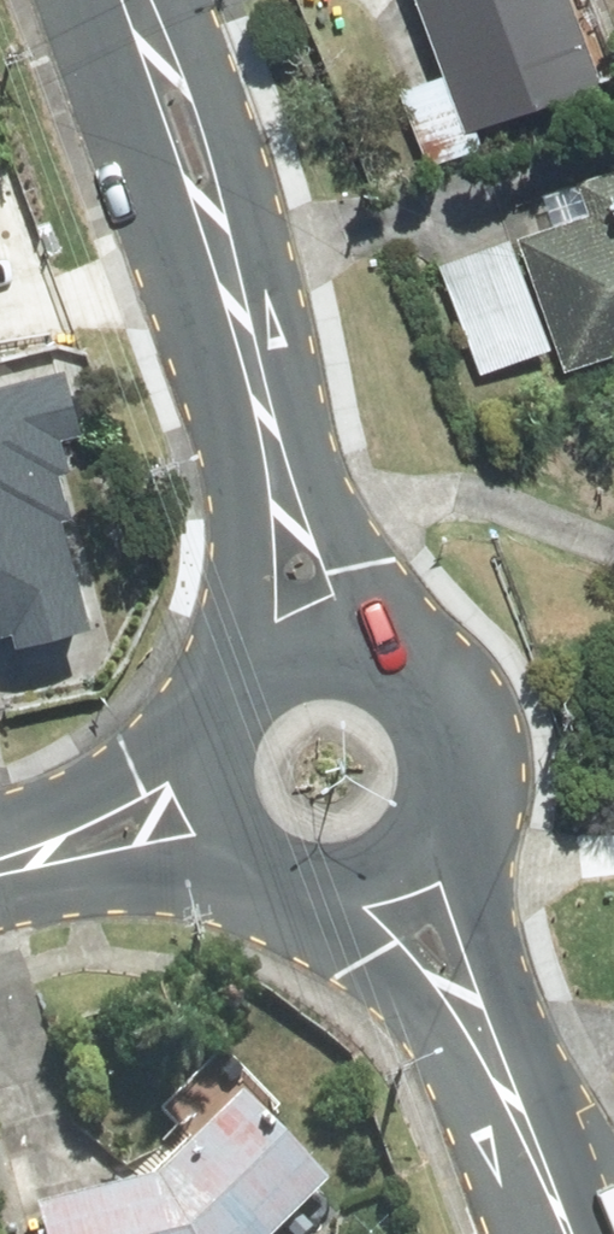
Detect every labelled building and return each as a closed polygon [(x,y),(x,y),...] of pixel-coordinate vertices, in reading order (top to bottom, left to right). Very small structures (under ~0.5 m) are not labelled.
[(476,125),(612,76),(584,0),(431,0),(476,125)] [(593,177),(606,212),(530,239),(571,357),(613,342),(613,170),(593,177)] [(555,346),(517,237),(444,262),(482,371),(555,346)] [(170,1186),(56,1214),(61,1233),(276,1233),(328,1182),(252,1105),(170,1186)]
